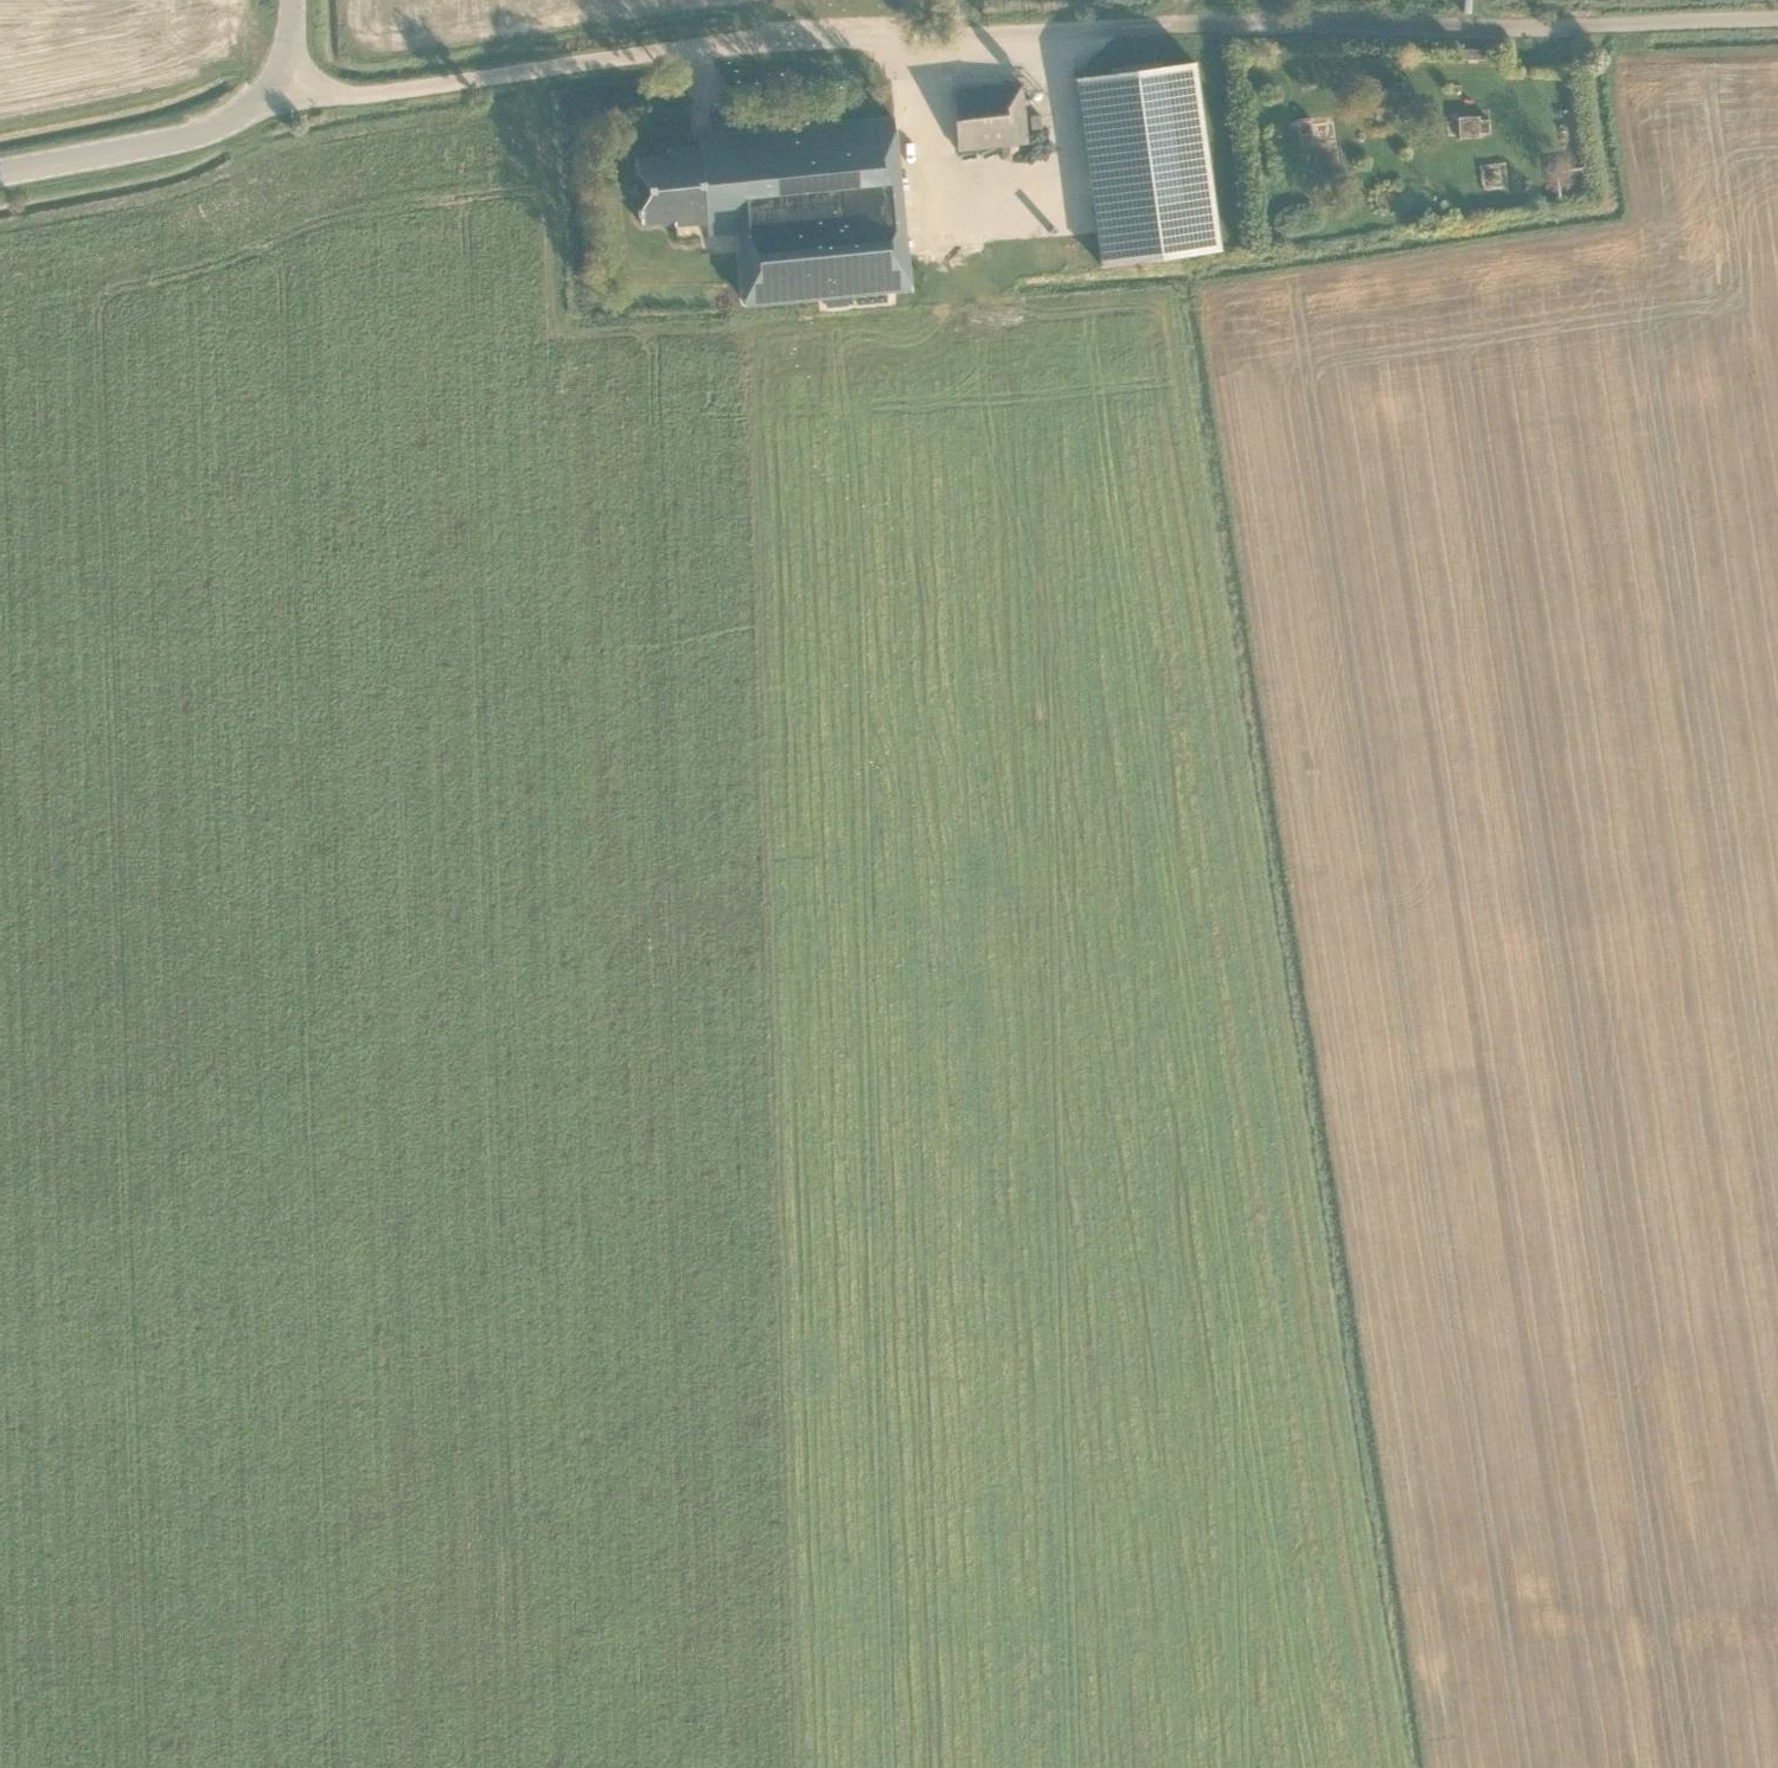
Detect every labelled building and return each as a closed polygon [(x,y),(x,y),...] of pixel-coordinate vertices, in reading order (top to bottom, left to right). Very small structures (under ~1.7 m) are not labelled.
[(1195,61),(1078,75),(1101,268),(1222,252),(1195,61)] [(987,154),(986,146),(1028,142),(1023,82),(954,89),(959,149),(965,148),(966,157),(987,154)] [(1030,115),(1032,128),(1042,127),(1041,114),(1030,115)] [(708,233),(904,214),(894,116),(698,135),(700,144),(667,147),(668,153),(635,156),(641,221),(674,218),(674,224),(707,221),(708,233)]
